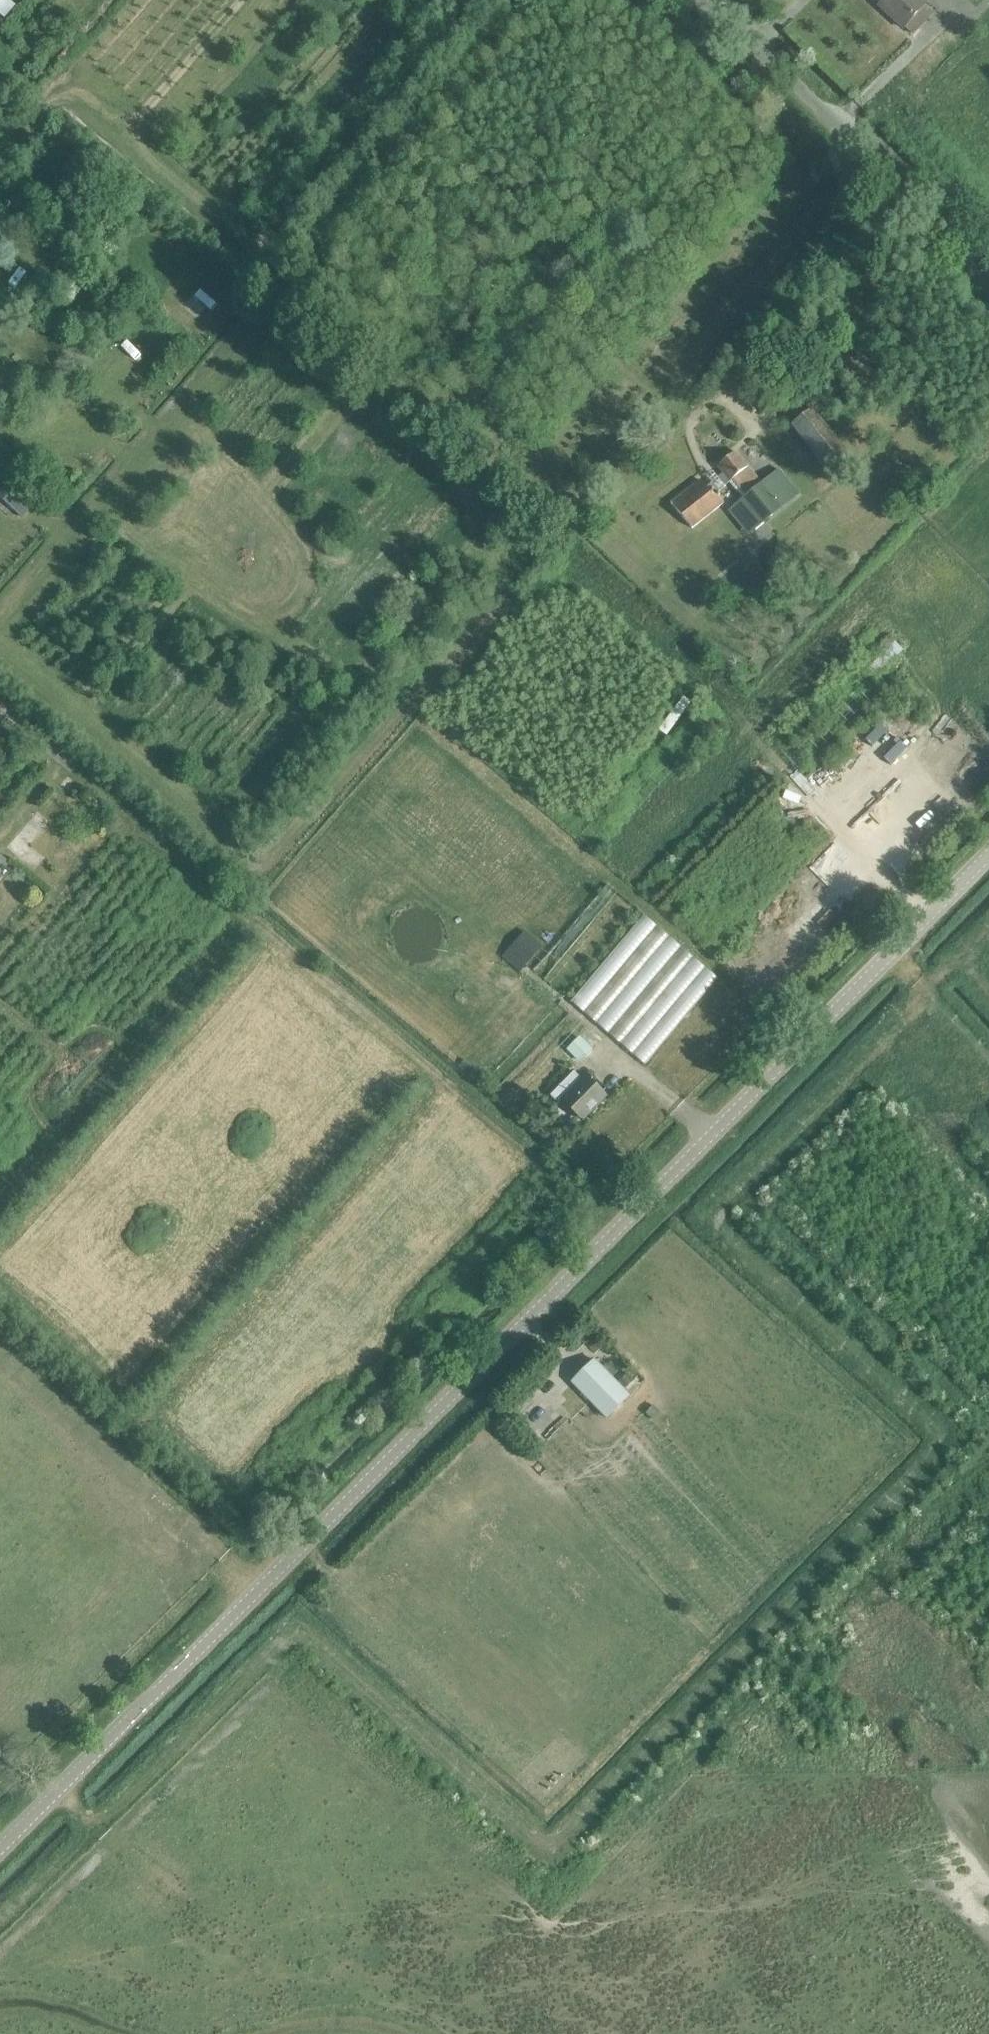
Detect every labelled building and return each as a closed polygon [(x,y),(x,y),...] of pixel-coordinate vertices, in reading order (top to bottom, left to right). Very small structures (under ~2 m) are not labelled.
[(905,31),(927,6),(920,0),(888,0),(880,9),(905,31)] [(792,425),(829,472),(850,455),(813,408),(792,425)] [(777,468),(761,481),(736,452),(718,468),(723,474),(718,478),(713,472),(707,477),(712,483),(709,485),(701,476),(670,502),(692,528),(723,502),(717,494),(729,483),(742,498),(730,508),(750,532),(798,492),(777,468)] [(868,670),(876,678),(904,650),(895,642),(868,670)] [(68,776),(58,787),(68,796),(78,784),(68,776)] [(34,811),(3,849),(33,874),(46,858),(32,846),(50,824),(34,811)] [(586,1077),(582,1080),(574,1072),(550,1096),(559,1105),(562,1101),(583,1122),(607,1097),(586,1077)] [(572,1384),(606,1418),(629,1396),(595,1361),(572,1384)]
